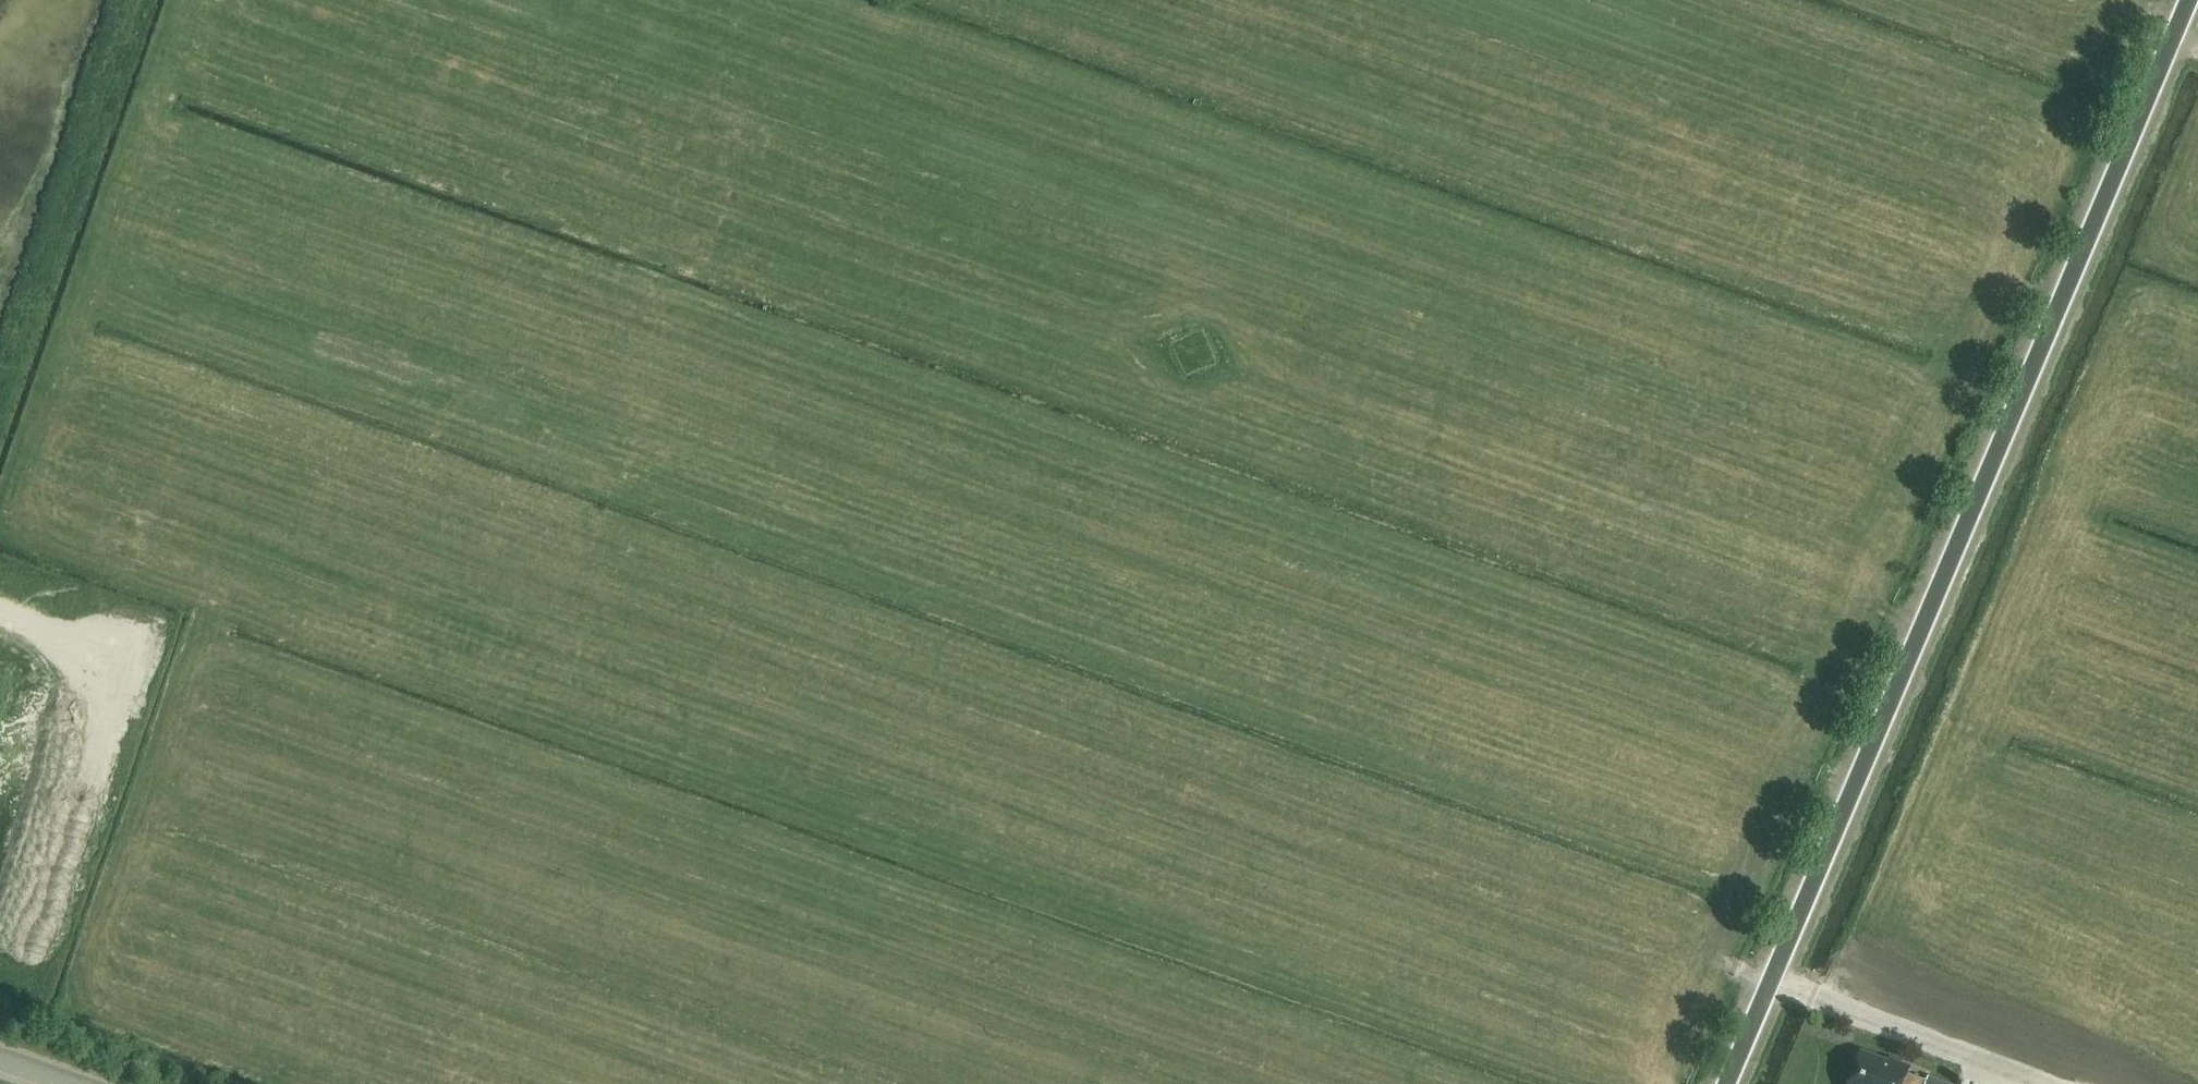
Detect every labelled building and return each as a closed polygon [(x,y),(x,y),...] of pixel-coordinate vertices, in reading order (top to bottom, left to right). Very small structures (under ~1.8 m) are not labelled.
[(1862,1052),(1849,1083),(1949,1083),(1929,1077),(1928,1080),(1907,1073),(1909,1067),(1890,1060),(1889,1062),(1862,1052)]
